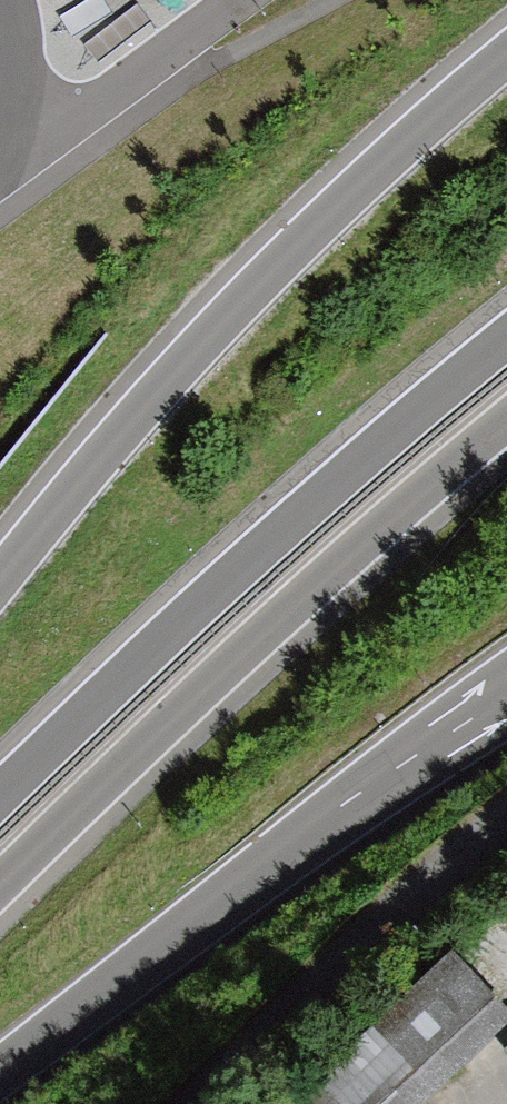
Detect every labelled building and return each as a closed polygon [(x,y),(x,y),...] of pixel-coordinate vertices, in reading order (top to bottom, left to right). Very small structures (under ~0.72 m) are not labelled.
[(456,956),(298,1103),(422,1103),(506,1024),(506,1010),(456,956)]
